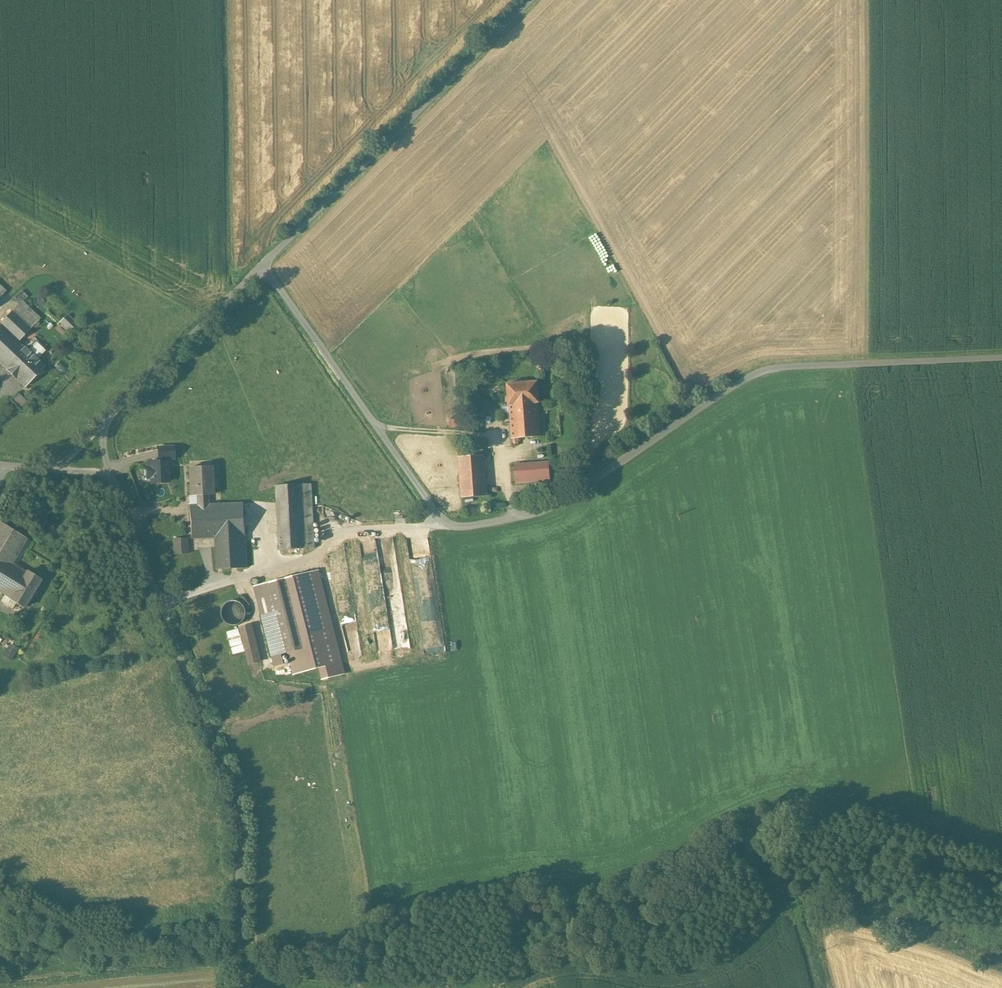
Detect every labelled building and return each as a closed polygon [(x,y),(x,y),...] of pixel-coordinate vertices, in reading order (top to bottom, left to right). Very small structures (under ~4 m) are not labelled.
[(22,291),(14,298),(13,298),(19,304),(23,301),(28,297),(22,291)] [(41,318),(23,301),(19,304),(12,311),(31,329),(41,318)] [(31,329),(12,311),(1,324),(19,341),(31,329)] [(68,314),(60,322),(69,331),(77,323),(68,314)] [(1,324),(0,324),(0,362),(7,369),(17,379),(26,386),(45,366),(38,359),(28,349),(26,347),(19,341),(1,324)] [(34,338),(26,347),(28,349),(37,340),(34,337),(34,338)] [(46,348),(37,340),(28,349),(38,359),(46,350),(46,348)] [(538,381),(507,384),(509,405),(510,405),(538,402),(539,402),(538,381)] [(18,392),(11,400),(20,408),(27,400),(18,392)] [(538,402),(510,405),(513,438),(541,436),(538,402)] [(159,462),(167,462),(167,459),(175,459),(174,447),(158,448),(159,462)] [(484,455),(459,457),(462,497),(487,496),(484,455)] [(159,462),(151,463),(151,468),(147,468),(148,478),(152,477),(152,483),(168,482),(167,462),(159,462)] [(549,462),(514,464),(516,483),(551,480),(549,462)] [(211,467),(190,468),(191,496),(198,496),(208,495),(213,495),(211,467)] [(300,485),(276,486),(277,502),(280,550),(304,549),(303,525),(302,509),(300,485)] [(310,485),(300,485),(302,509),(312,509),(310,485)] [(208,495),(198,496),(198,505),(208,505),(208,495)] [(221,505),(215,505),(217,538),(245,536),(243,503),(221,505)] [(198,505),(189,506),(191,539),(215,538),(217,538),(215,505),(208,505),(198,505)] [(0,522),(0,590),(12,597),(27,572),(12,564),(23,546),(27,539),(0,522)] [(313,524),(303,525),(304,549),(314,548),(313,524)] [(217,538),(215,538),(217,570),(246,568),(245,536),(217,538)] [(188,538),(174,539),(175,554),(188,553),(188,538)] [(27,572),(12,597),(11,598),(25,607),(42,579),(28,571),(27,572)] [(341,662),(318,571),(290,578),(308,647),(289,652),(294,674),(341,662)] [(290,578),(255,587),(273,656),(289,652),(308,647),(290,578)] [(245,618),(246,613),(245,608),(242,604),(238,602),(233,601),(228,602),(224,605),(222,609),(221,613),(222,618),(225,622),(229,625),(233,626),(238,625),(242,622),(245,618)] [(250,625),(240,628),(249,664),(259,661),(250,625)] [(12,643),(4,655),(12,660),(20,648),(12,643)]
